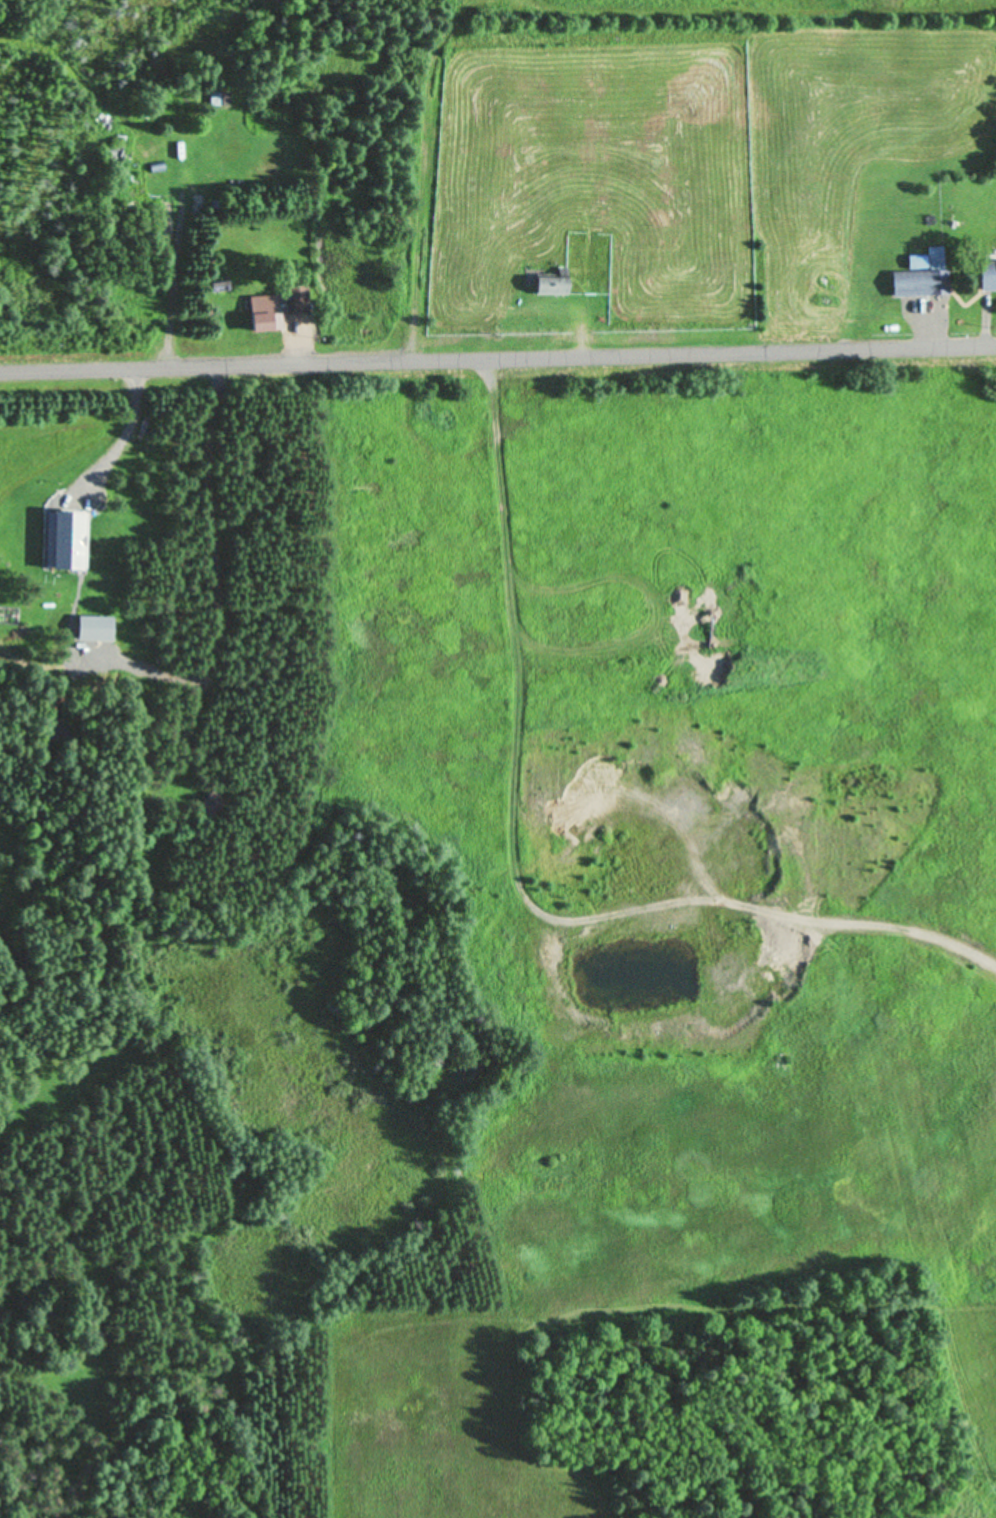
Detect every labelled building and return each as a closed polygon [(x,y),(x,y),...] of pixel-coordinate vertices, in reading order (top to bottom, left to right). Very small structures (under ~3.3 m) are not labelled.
[(229,94),(209,94),(209,107),(229,107),(229,94)] [(123,149),(107,149),(107,166),(123,166),(123,149)] [(892,299),(947,297),(945,248),(928,248),(928,273),(891,274),(892,299)] [(979,263),(979,292),(995,292),(995,263),(979,263)] [(566,298),(566,279),(534,279),(534,298),(566,298)] [(307,289),(287,289),(287,315),(307,315),(307,289)] [(249,299),(251,334),(280,332),(278,298),(249,299)]
